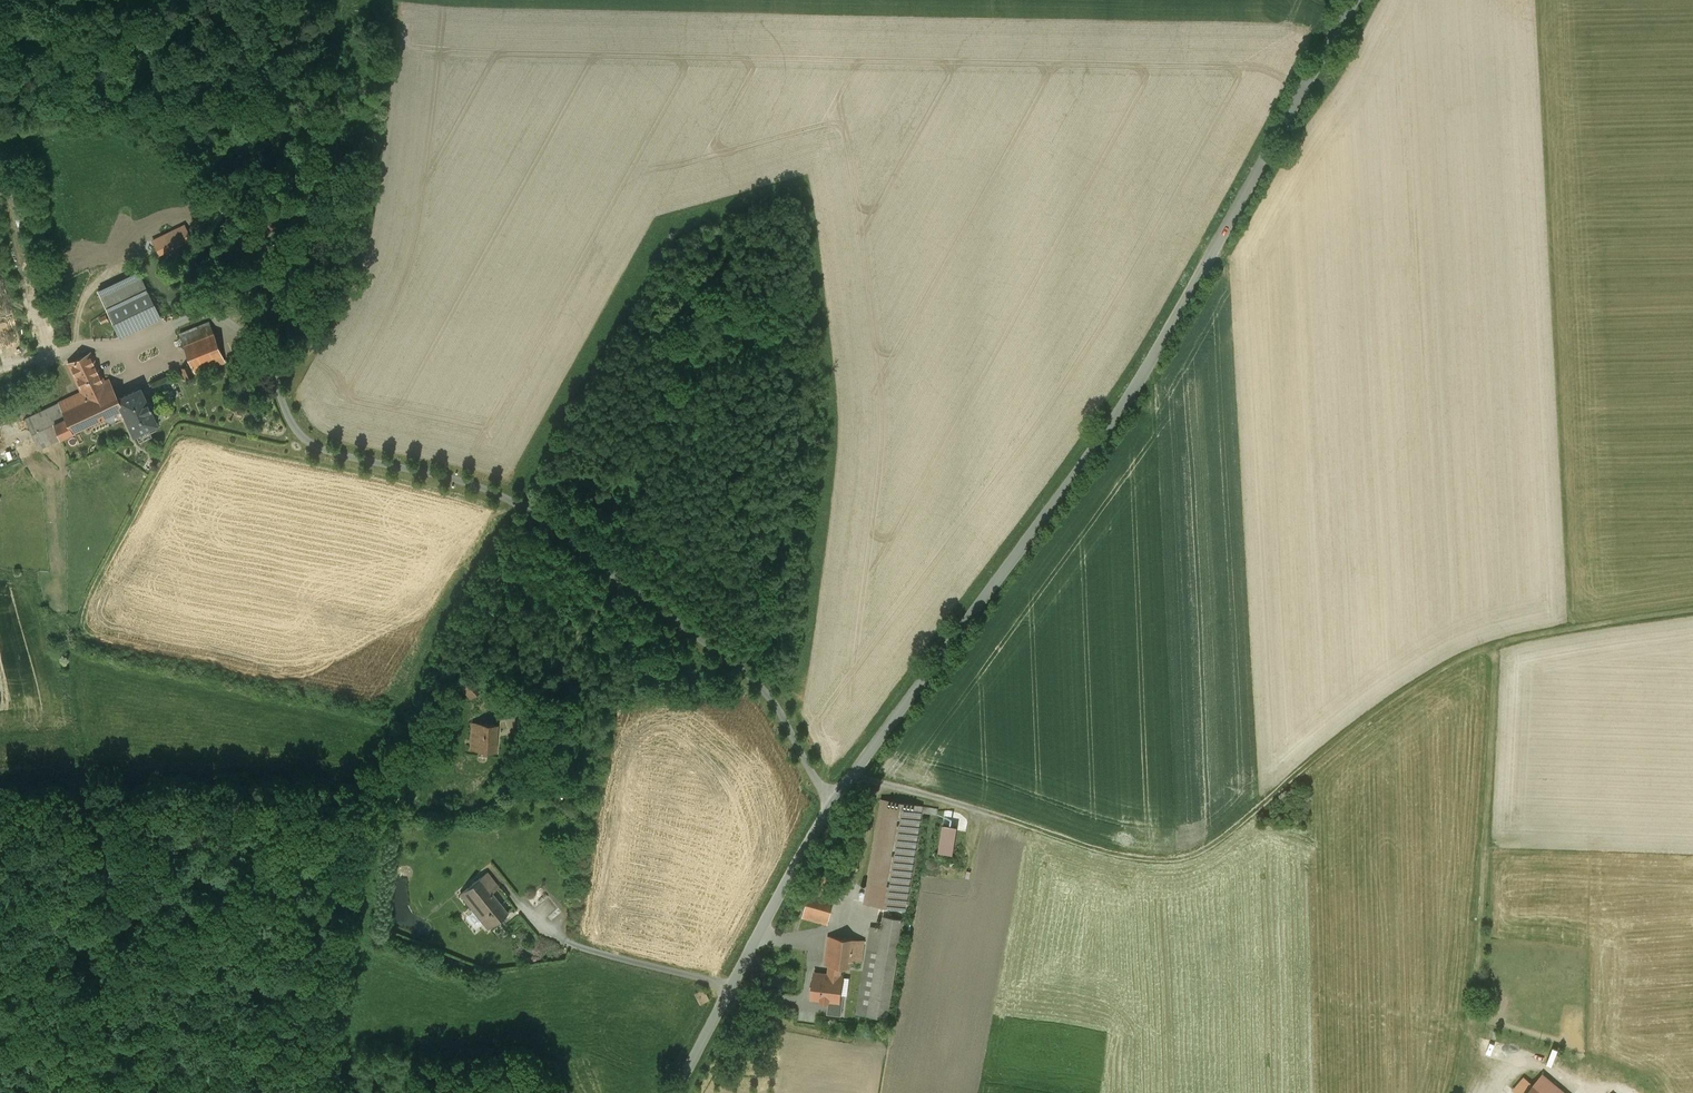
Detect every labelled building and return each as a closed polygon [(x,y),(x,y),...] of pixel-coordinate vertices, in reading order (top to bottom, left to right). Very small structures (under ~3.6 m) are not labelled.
[(184,226),(153,240),(159,253),(190,238),(184,226)] [(98,291),(107,311),(148,291),(139,271),(98,291)] [(148,291),(107,311),(120,336),(160,317),(148,291)] [(224,360),(210,322),(180,334),(194,372),(224,360)] [(82,392),(104,381),(90,351),(68,362),(82,392)] [(27,368),(32,373),(39,368),(34,362),(27,368)] [(183,366),(185,378),(192,377),(190,365),(183,366)] [(122,408),(118,397),(110,379),(104,381),(82,392),(27,418),(40,447),(59,438),(118,410),(122,408)] [(122,408),(118,410),(120,414),(124,412),(134,434),(157,423),(140,387),(118,397),(122,408)] [(480,690),(470,679),(463,685),(472,696),(480,690)] [(535,719),(523,718),(521,737),(533,738),(535,719)] [(495,751),(497,725),(473,723),(471,749),(495,751)] [(883,798),(866,901),(905,907),(921,805),(883,798)] [(947,821),(941,849),(958,852),(963,825),(947,821)] [(854,863),(838,856),(833,869),(849,875),(854,863)] [(499,888),(487,873),(461,893),(488,927),(508,913),(492,893),(499,888)] [(811,889),(806,905),(803,916),(827,922),(835,896),(811,889)] [(796,914),(803,916),(806,905),(799,903),(796,914)] [(879,948),(878,951),(868,1014),(887,1018),(904,919),(884,915),(880,942),(879,948)] [(825,963),(830,964),(841,965),(850,966),(851,960),(861,961),(864,940),(828,936),(825,963)] [(857,1012),(868,1014),(878,951),(867,949),(857,1012)] [(812,997),(829,999),(843,1001),(844,994),(840,994),(842,975),(840,975),(841,965),(830,964),(829,974),(815,972),(812,997)] [(703,1003),(712,998),(707,987),(697,992),(703,1003)] [(842,1015),(843,1001),(829,999),(827,1013),(842,1015)] [(1533,1085),(1542,1092),(1567,1092),(1544,1073),(1533,1085)] [(1533,1085),(1524,1077),(1513,1090),(1517,1092),(1526,1092),(1533,1085)]
